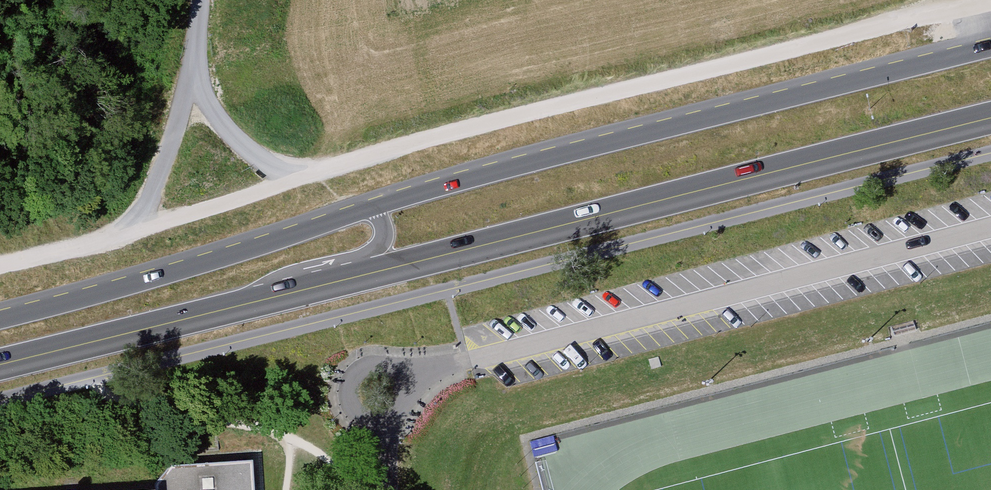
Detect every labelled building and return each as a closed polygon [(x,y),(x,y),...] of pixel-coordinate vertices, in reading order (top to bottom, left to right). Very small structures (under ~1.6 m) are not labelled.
[(165,489),(253,489),(251,467),(178,473),(165,489)]
